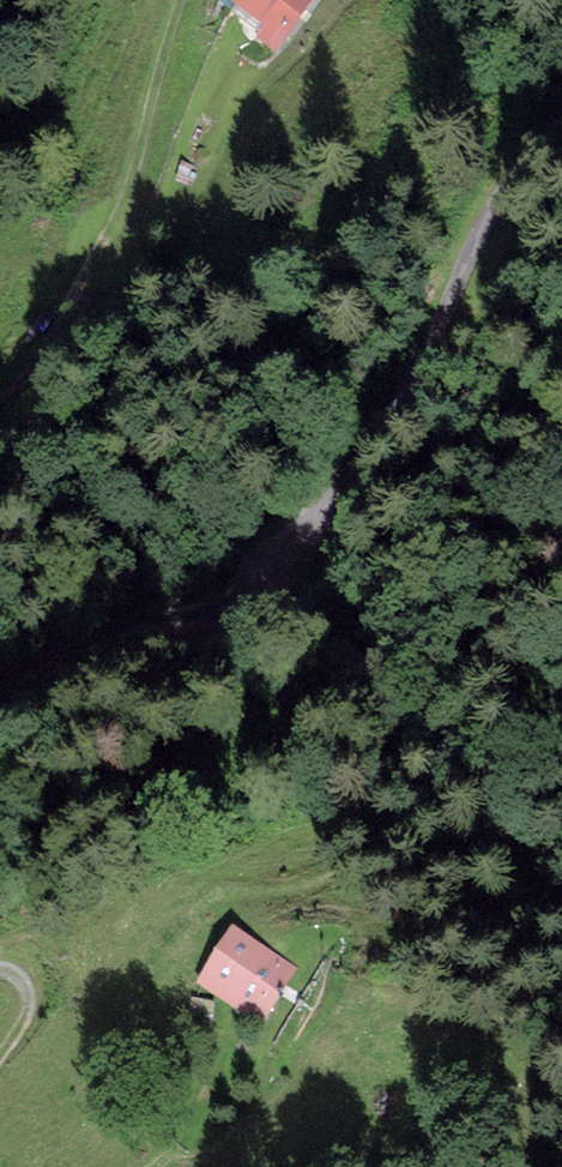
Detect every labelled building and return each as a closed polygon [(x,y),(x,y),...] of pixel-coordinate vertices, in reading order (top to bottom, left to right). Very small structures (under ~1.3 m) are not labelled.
[(237,2),(234,6),(266,28),(260,37),(275,48),(309,0),(235,0),(237,2)] [(231,930),(199,980),(259,1019),(291,969),(231,930)]
